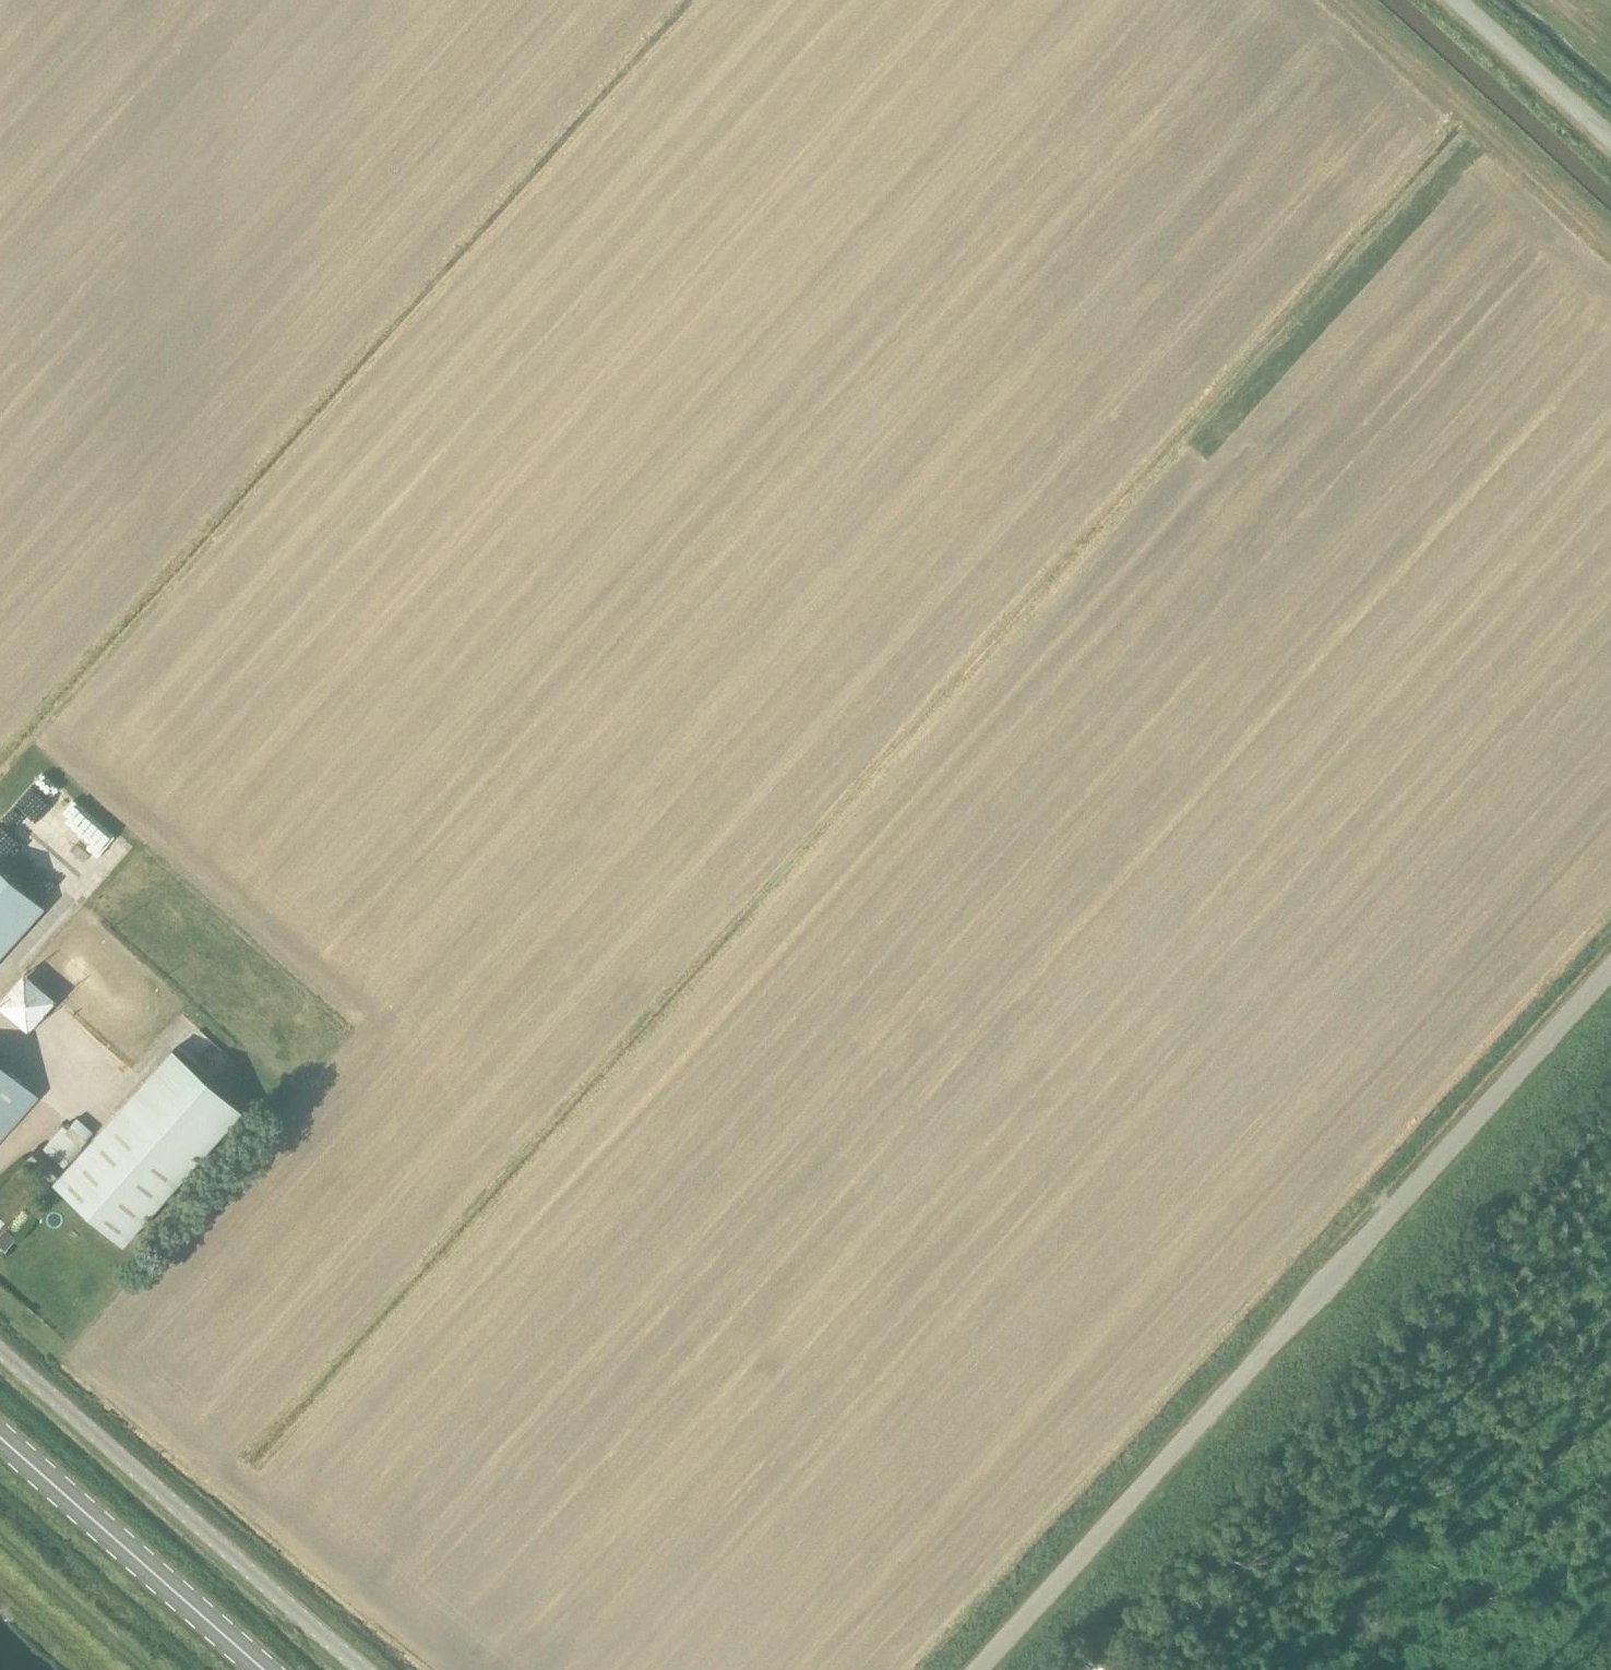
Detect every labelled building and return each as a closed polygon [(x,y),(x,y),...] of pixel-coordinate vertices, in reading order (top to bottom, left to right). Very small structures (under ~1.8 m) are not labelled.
[(45,910),(0,869),(0,959),(45,910)] [(58,999),(27,971),(0,1000),(0,1001),(31,1029),(58,999)] [(54,1183),(123,1244),(243,1110),(214,1085),(173,1049),(54,1183)] [(39,1097),(0,1063),(0,1142),(39,1097)] [(67,1164),(96,1132),(76,1113),(46,1145),(67,1164)]
